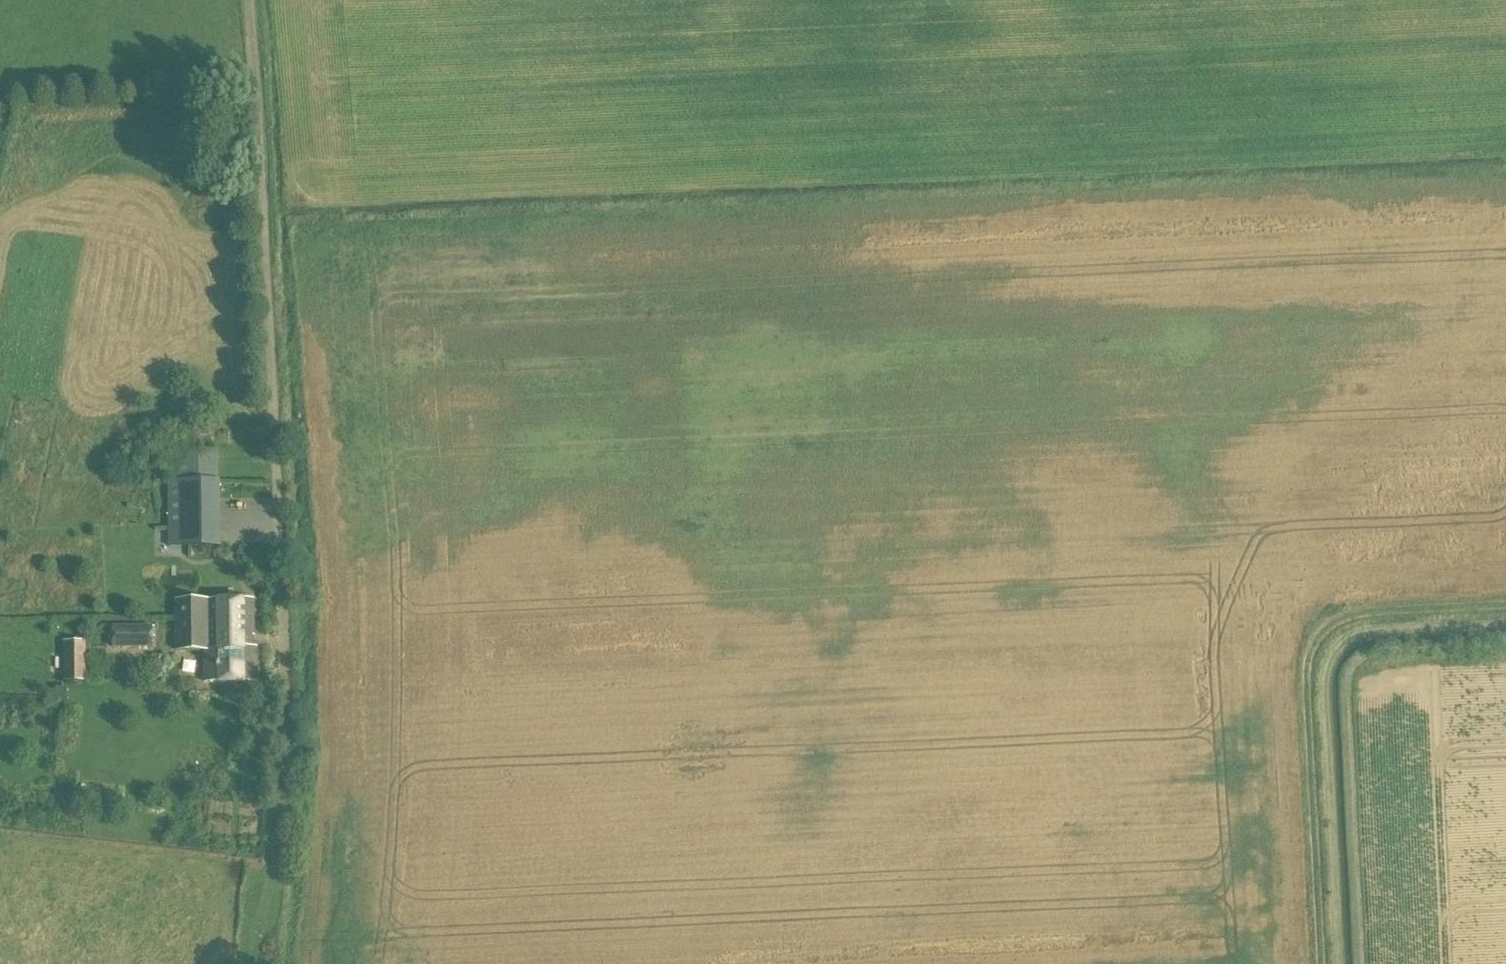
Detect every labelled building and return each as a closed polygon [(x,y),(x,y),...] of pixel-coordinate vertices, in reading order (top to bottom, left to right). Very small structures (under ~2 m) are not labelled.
[(190,546),(208,546),(219,546),(218,483),(217,450),(201,450),(201,434),(167,434),(170,547),(190,546)] [(254,477),(259,498),(268,496),(263,474),(254,477)] [(254,630),(254,599),(176,600),(176,617),(177,651),(205,650),(205,682),(257,681),(257,647),(254,648),(254,630)] [(113,648),(153,647),(152,626),(113,627),(113,648)] [(63,640),(63,681),(83,681),(83,640),(63,640)] [(68,700),(68,687),(56,687),(56,700),(68,700)]
